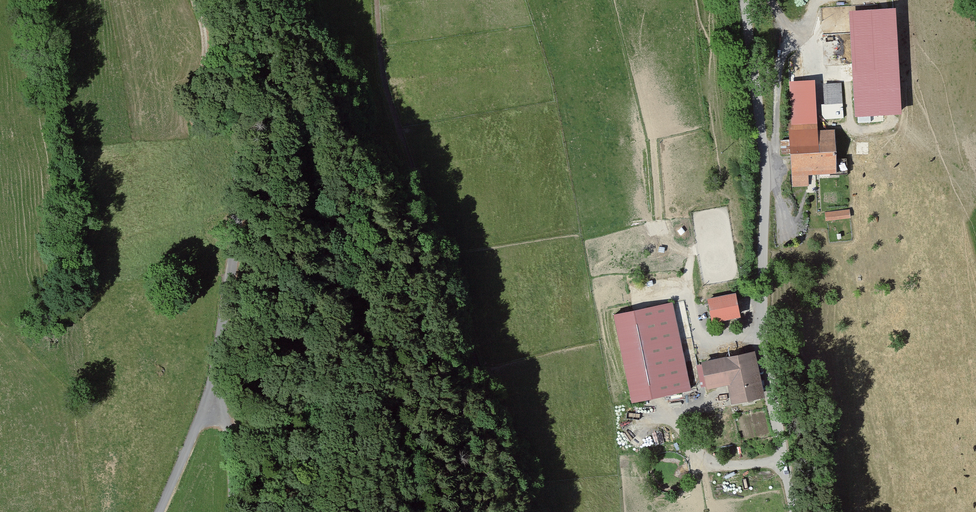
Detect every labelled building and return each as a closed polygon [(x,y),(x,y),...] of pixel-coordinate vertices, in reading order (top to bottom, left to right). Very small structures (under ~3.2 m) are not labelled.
[(894,9),(850,12),(857,117),(901,114),(894,9)] [(790,84),(793,173),(835,172),(834,131),(816,131),(814,83),(790,84)] [(840,84),(823,85),(825,118),(842,117),(840,84)] [(849,210),(825,212),(826,220),(850,218),(849,210)] [(734,294),(709,299),(714,321),(739,316),(734,294)] [(670,305),(617,316),(634,400),(687,389),(670,305)] [(754,354),(703,364),(707,387),(728,383),(732,402),(762,396),(754,354)]
